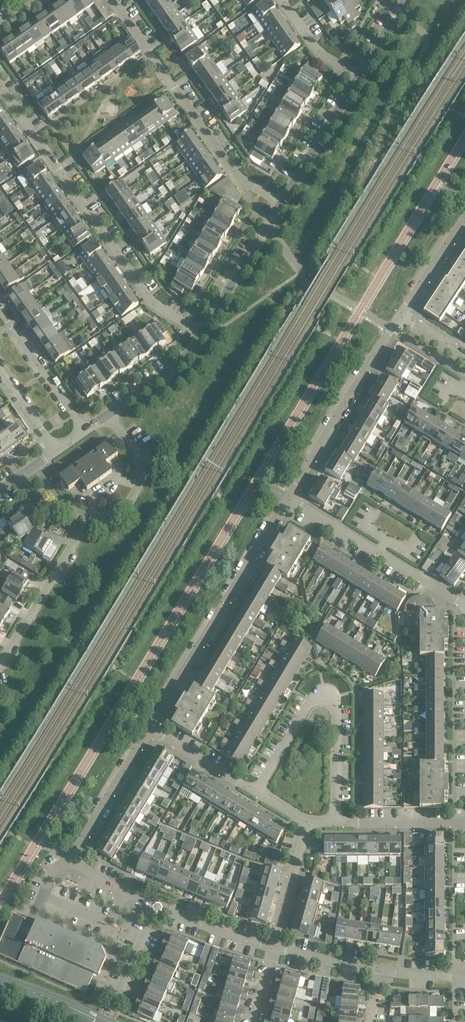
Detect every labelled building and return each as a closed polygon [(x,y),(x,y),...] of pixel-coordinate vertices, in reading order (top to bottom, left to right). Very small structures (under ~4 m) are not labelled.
[(78,0),(69,0),(67,2),(77,16),(85,10),(78,0)] [(85,10),(94,4),(91,0),(78,0),(85,10)] [(94,4),(106,21),(114,15),(103,0),(91,0),(94,4)] [(169,0),(160,0),(149,7),(153,13),(155,12),(157,15),(172,4),(169,0)] [(251,12),(258,22),(275,10),(268,0),(251,12)] [(339,0),(323,0),(331,11),(342,4),(339,0)] [(354,0),(348,0),(342,4),(353,20),(358,17),(356,14),(361,10),(354,0)] [(77,16),(67,2),(58,7),(69,22),(77,16)] [(178,13),(172,4),(157,15),(159,18),(158,19),(162,25),(178,13)] [(353,20),(342,4),(331,11),(341,25),(346,21),(348,24),(353,20)] [(69,22),(58,7),(50,13),(60,28),(69,22)] [(183,10),(178,13),(162,25),(166,31),(167,30),(170,33),(185,22),(189,19),(183,10)] [(279,16),(275,10),(258,22),(265,31),(280,20),(278,17),(279,16)] [(60,28),(50,13),(42,19),(52,34),(60,28)] [(89,17),(85,20),(90,26),(94,24),(89,17)] [(52,34),(42,19),(33,25),(43,40),(52,34)] [(282,23),(280,20),(265,31),(271,40),(288,28),(284,22),(282,23)] [(191,31),(185,22),(170,33),(172,36),(170,37),(174,43),(191,31)] [(43,40),(33,25),(25,31),(35,46),(43,40)] [(330,26),(326,29),(330,35),(334,32),(330,26)] [(292,34),(288,28),(271,40),(277,49),(292,38),(290,35),(292,34)] [(35,46),(25,31),(16,37),(27,52),(35,46)] [(198,41),(191,31),(174,43),(181,53),(198,41)] [(27,52),(16,37),(8,43),(18,58),(27,52)] [(130,38),(121,44),(132,59),(140,52),(130,38)] [(294,41),(292,38),(277,49),(284,58),(300,46),(296,40),(294,41)] [(8,43),(0,49),(0,50),(10,64),(18,58),(8,43)] [(132,59),(121,44),(113,50),(123,64),(132,59)] [(185,58),(192,69),(209,57),(202,47),(185,58)] [(123,64),(113,50),(105,56),(115,70),(123,64)] [(93,57),(96,62),(107,76),(115,70),(105,56),(101,51),(93,57)] [(215,66),(209,57),(192,69),(197,74),(198,73),(200,76),(215,66)] [(107,76),(96,62),(88,67),(98,82),(107,76)] [(308,62),(298,78),(315,88),(317,85),(318,86),(322,78),(316,74),(319,69),(308,62)] [(222,74),(215,66),(200,76),(202,79),(201,80),(205,86),(222,74)] [(98,82),(88,67),(80,73),(90,88),(98,82)] [(90,88),(80,73),(71,79),(82,94),(90,88)] [(228,83),(222,74),(205,86),(209,92),(210,91),(213,94),(228,83)] [(315,88),(298,78),(292,88),(310,99),(314,92),(313,92),(315,88)] [(82,94),(71,79),(63,85),(73,100),(82,94)] [(269,84),(262,80),(259,85),(265,89),(269,84)] [(234,92),(228,83),(213,94),(215,97),(213,98),(217,104),(234,92)] [(73,100),(63,85),(54,91),(65,106),(73,100)] [(310,99),(292,88),(286,99),(302,109),(304,106),(305,106),(310,99)] [(65,106),(54,91),(46,97),(56,112),(65,106)] [(240,101),(234,92),(217,104),(221,109),(223,108),(225,111),(223,112),(224,113),(240,101)] [(56,112),(46,97),(37,103),(48,118),(56,112)] [(165,99),(155,106),(167,123),(177,115),(165,99)] [(302,109),(286,99),(280,109),(297,120),(301,113),(300,112),(302,109)] [(247,111),(240,101),(224,113),(231,123),(247,111)] [(167,123),(155,106),(149,110),(150,111),(147,114),(158,129),(167,123)] [(297,120),(280,109),(273,119),(290,129),(292,126),(293,127),(297,120)] [(158,129),(147,114),(144,116),(143,114),(137,118),(149,135),(158,129)] [(149,135),(137,118),(132,122),(133,124),(130,126),(129,124),(128,124),(140,141),(149,135)] [(290,129),(273,119),(267,129),(285,140),(289,133),(288,133),(290,129)] [(7,121),(0,126),(0,139),(15,129),(11,123),(9,124),(7,121)] [(140,141),(128,124),(123,129),(124,130),(121,132),(131,147),(140,141)] [(15,129),(0,139),(0,143),(4,149),(19,138),(17,135),(19,134),(15,129)] [(285,140),(267,129),(261,140),(277,150),(279,146),(280,147),(285,140)] [(131,147),(121,132),(117,134),(116,133),(111,137),(123,154),(131,147)] [(195,138),(190,132),(174,143),(180,153),(195,142),(193,139),(195,138)] [(123,154),(111,137),(105,141),(106,142),(103,145),(114,160),(123,154)] [(22,142),(19,138),(4,149),(10,158),(27,146),(23,141),(22,142)] [(277,150),(261,140),(251,155),(262,162),(265,157),(272,161),(276,154),(275,153),(277,150)] [(198,145),(195,142),(180,153),(187,161),(203,150),(199,144),(198,145)] [(114,160),(103,145),(100,147),(99,145),(93,149),(105,166),(114,160)] [(34,156),(27,146),(10,158),(18,168),(34,156)] [(105,166),(93,149),(83,157),(95,173),(105,166)] [(207,155),(203,150),(187,161),(193,170),(208,160),(206,156),(207,155)] [(210,163),(208,160),(193,170),(199,179),(216,167),(212,162),(210,163)] [(22,175),(29,185),(46,173),(39,163),(22,175)] [(220,173),(216,167),(199,179),(205,188),(221,178),(218,174),(220,173)] [(50,179),(46,173),(29,185),(36,194),(51,183),(49,180),(50,179)] [(241,197),(228,178),(210,191),(224,200),(225,199),(236,206),(241,197)] [(129,189),(122,180),(106,192),(110,198),(111,197),(113,200),(129,189)] [(53,186),(51,183),(36,194),(42,203),(59,191),(55,185),(53,186)] [(135,198),(129,189),(113,200),(116,203),(114,204),(118,210),(135,198)] [(63,197),(59,191),(42,203),(48,212),(63,201),(61,198),(63,197)] [(141,207),(135,198),(118,210),(122,215),(124,214),(126,217),(141,207)] [(225,199),(224,200),(218,210),(235,220),(237,216),(238,217),(242,210),(236,206),(225,199)] [(66,204),(63,201),(48,212),(54,220),(71,209),(67,203),(66,204)] [(147,216),(141,207),(126,217),(128,221),(127,222),(131,227),(147,216)] [(75,214),(71,209),(54,220),(61,229),(76,219),(74,215),(75,214)] [(235,220),(218,210),(212,220),(229,230),(234,224),(233,223),(235,220)] [(154,224),(147,216),(131,227),(135,233),(136,232),(138,235),(154,224)] [(78,222),(76,219),(61,229),(67,238),(83,226),(79,221),(78,222)] [(229,230),(212,220),(206,230),(222,240),(224,237),(225,237),(229,230)] [(160,233),(154,224),(138,235),(141,238),(139,239),(143,245),(160,233)] [(91,237),(83,226),(67,238),(74,248),(91,237)] [(222,240),(206,230),(199,240),(217,251),(221,244),(220,243),(222,240)] [(167,243),(160,233),(143,245),(150,255),(167,243)] [(217,251),(199,240),(193,251),(210,261),(212,257),(213,258),(217,251)] [(77,253),(84,263),(101,251),(94,241),(77,253)] [(105,257),(101,251),(84,263),(90,272),(106,261),(103,258),(105,257)] [(210,261),(193,251),(187,261),(204,271),(209,264),(208,264),(210,261)] [(108,264),(106,261),(90,272),(97,281),(113,269),(109,263),(108,264)] [(204,271),(187,261),(181,271),(197,281),(199,278),(200,278),(204,271)] [(8,264),(0,270),(0,282),(13,273),(8,264)] [(457,264),(452,272),(464,280),(464,269),(457,264)] [(13,273),(0,282),(0,285),(5,292),(24,278),(18,269),(13,273)] [(117,274),(113,269),(97,281),(103,289),(118,279),(116,275),(117,274)] [(197,281),(181,271),(171,287),(182,293),(185,288),(192,292),(196,285),(195,284),(197,281)] [(452,272),(447,280),(461,289),(464,284),(464,280),(452,272)] [(120,282),(118,279),(103,289),(109,298),(126,286),(122,281),(120,282)] [(461,289),(447,280),(445,283),(444,282),(440,287),(456,298),(461,289)] [(28,282),(23,285),(8,295),(14,304),(29,294),(34,290),(28,282)] [(130,292),(126,286),(109,298),(115,307),(131,296),(128,293),(130,292)] [(62,287),(56,291),(60,296),(66,292),(62,287)] [(456,298),(440,287),(435,295),(451,306),(456,298)] [(35,302),(29,294),(14,304),(20,313),(35,302)] [(451,306),(435,295),(430,303),(445,314),(451,306)] [(133,299),(131,296),(115,307),(122,316),(139,304),(134,298),(133,299)] [(40,311),(35,302),(20,313),(26,321),(40,311)] [(445,314),(430,303),(424,312),(440,322),(445,314)] [(45,307),(40,311),(26,321),(32,329),(46,319),(51,315),(45,307)] [(52,327),(46,319),(32,329),(38,338),(52,327)] [(159,322),(144,333),(155,348),(158,346),(159,347),(166,342),(162,336),(167,332),(159,322)] [(58,336),(52,327),(38,338),(43,346),(58,336)] [(63,332),(58,336),(43,346),(49,354),(69,340),(63,332)] [(155,348),(144,333),(134,339),(146,356),(153,351),(152,351),(155,348)] [(146,356),(134,339),(124,346),(136,362),(139,360),(139,361),(146,356)] [(75,349),(69,340),(49,354),(55,363),(75,349)] [(136,362),(124,346),(115,353),(126,370),(133,365),(136,362)] [(392,360),(407,369),(411,371),(416,364),(421,367),(424,361),(408,351),(406,355),(397,350),(398,351),(392,360),(392,359),(392,360)] [(126,370),(115,353),(105,360),(116,376),(119,374),(120,375),(126,370)] [(116,376),(105,360),(95,367),(107,384),(113,379),(113,378),(116,376)] [(407,369),(392,360),(387,369),(386,369),(402,379),(401,378),(407,369)] [(435,366),(425,360),(421,366),(431,372),(435,366)] [(107,384),(95,367),(85,374),(96,390),(100,388),(100,389),(107,384)] [(423,372),(420,376),(426,380),(429,375),(423,372)] [(96,390),(85,374),(70,385),(77,395),(82,391),(87,398),(94,393),(93,392),(96,390)] [(376,386),(391,395),(397,386),(398,386),(382,376),(381,377),(382,377),(376,386)] [(412,382),(408,388),(418,394),(422,388),(412,382)] [(391,395),(376,386),(371,395),(370,395),(370,396),(373,397),(386,405),(386,404),(391,395)] [(418,394),(408,388),(404,393),(415,400),(418,394)] [(386,405),(373,397),(368,406),(367,406),(382,416),(388,406),(389,407),(389,406),(386,404),(386,405)] [(382,416),(367,406),(367,407),(362,416),(377,425),(382,416)] [(414,408),(414,407),(404,423),(404,424),(405,423),(414,429),(423,413),(423,414),(414,408)] [(424,413),(423,413),(414,429),(423,434),(432,419),(423,414),(424,413)] [(377,425),(362,416),(356,425),(371,434),(377,425)] [(441,425),(432,419),(423,434),(433,440),(442,424),(441,425)] [(442,425),(442,424),(433,440),(442,445),(451,430),(442,425)] [(6,430),(7,432),(8,432),(18,446),(28,439),(26,436),(18,425),(14,427),(13,426),(14,425),(6,430)] [(371,434),(356,425),(351,434),(366,443),(371,434)] [(460,436),(451,430),(442,445),(451,451),(460,436),(460,435),(460,436)] [(8,432),(7,432),(1,437),(11,451),(18,446),(8,432)] [(366,443),(351,434),(345,443),(360,453),(366,443)] [(460,436),(451,451),(460,457),(464,449),(464,439),(460,436),(461,436),(460,436)] [(0,437),(0,448),(5,455),(11,451),(1,437),(0,437)] [(118,455),(109,442),(96,451),(98,454),(94,457),(93,456),(90,458),(89,457),(84,460),(100,481),(112,472),(106,463),(118,455)] [(360,453),(345,443),(345,444),(340,453),(339,453),(352,461),(355,463),(355,462),(360,453)] [(331,461),(346,470),(352,461),(339,453),(340,453),(336,451),(337,452),(331,461)] [(100,481),(84,460),(80,462),(81,464),(77,466),(78,468),(75,471),(73,468),(60,477),(69,489),(81,481),(87,490),(100,481)] [(346,470),(331,461),(326,470),(325,470),(341,480),(341,479),(346,470)] [(377,470),(376,469),(367,485),(367,486),(367,485),(376,491),(386,476),(376,470),(377,470)] [(395,481),(386,476),(376,491),(377,491),(386,496),(395,481)] [(315,487),(330,496),(335,499),(340,491),(335,488),(336,487),(336,488),(337,487),(320,477),(320,478),(321,478),(315,487)] [(406,484),(396,479),(395,481),(386,496),(395,502),(404,487),(406,484)] [(351,483),(347,489),(357,495),(361,489),(351,483)] [(330,496),(315,487),(315,488),(310,496),(309,496),(309,497),(325,506),(330,496)] [(413,492),(404,487),(395,502),(404,507),(413,492)] [(357,495),(347,489),(343,494),(354,501),(357,495)] [(423,498),(413,492),(404,507),(413,513),(423,498)] [(432,504),(423,498),(413,513),(414,514),(414,513),(423,519),(432,504)] [(441,509),(432,504),(423,519),(432,524),(432,525),(441,509)] [(342,506),(336,517),(342,520),(348,510),(342,506)] [(450,515),(441,509),(432,525),(432,524),(441,530),(441,531),(451,514),(450,515)] [(7,522),(13,531),(27,521),(21,512),(7,522)] [(34,530),(27,521),(13,531),(20,540),(27,535),(28,537),(34,530)] [(310,540),(289,528),(282,539),(279,537),(275,545),(299,559),(310,540)] [(43,536),(34,530),(28,537),(30,538),(25,545),(34,551),(43,536)] [(53,542),(43,536),(34,551),(44,557),(53,542)] [(443,536),(439,542),(449,549),(453,544),(443,536)] [(449,549),(439,542),(435,547),(444,554),(449,549)] [(299,559),(275,545),(270,553),(273,554),(267,566),(268,566),(282,575),(287,578),(299,559)] [(331,552),(322,546),(313,560),(320,565),(323,566),(331,552)] [(341,558),(331,552),(323,566),(320,565),(317,570),(322,573),(325,568),(332,572),(341,558)] [(446,567),(461,578),(461,577),(460,577),(464,571),(464,567),(453,557),(452,558),(453,558),(446,567)] [(350,563),(341,558),(332,572),(339,576),(341,578),(350,563)] [(434,562),(428,559),(422,569),(427,573),(434,562)] [(36,568),(27,562),(25,566),(33,572),(36,568)] [(359,569),(350,563),(341,578),(339,576),(336,581),(341,584),(344,579),(350,583),(359,569)] [(268,566),(262,575),(276,584),(278,582),(282,575),(268,566)] [(461,578),(446,567),(440,575),(439,575),(454,587),(454,586),(460,577),(460,578),(461,578)] [(13,573),(7,583),(22,592),(28,582),(26,581),(29,576),(19,569),(15,574),(13,573)] [(368,575),(359,569),(350,583),(357,587),(360,589),(368,575)] [(276,584),(262,575),(257,585),(271,593),(275,586),(280,590),(283,585),(278,582),(276,584)] [(378,580),(368,575),(360,589),(357,587),(354,592),(359,595),(362,590),(369,594),(378,580)] [(0,584),(0,598),(11,605),(14,600),(16,601),(22,592),(7,583),(3,580),(0,584)] [(387,586),(378,580),(369,594),(376,599),(378,600),(387,586)] [(271,593),(257,585),(251,594),(265,603),(267,600),(271,593)] [(396,591),(387,586),(378,600),(376,599),(373,604),(377,607),(381,601),(387,606),(396,591)] [(406,597),(396,591),(387,606),(397,612),(406,597)] [(265,603),(251,594),(245,603),(260,612),(264,605),(269,608),(272,603),(267,600),(265,603)] [(418,596),(416,596),(415,597),(414,597),(412,598),(411,599),(410,599),(408,601),(407,602),(407,603),(406,604),(406,605),(405,606),(405,608),(404,609),(404,610),(404,611),(404,612),(420,612),(434,612),(432,605),(434,604),(433,603),(433,602),(432,601),(430,600),(429,599),(428,598),(426,597),(425,597),(423,596),(422,596),(420,596),(419,596),(418,596)] [(0,598),(0,618),(4,621),(10,612),(8,610),(11,605),(0,598)] [(260,612),(245,603),(240,612),(254,621),(256,619),(260,612)] [(254,621),(240,612),(234,622),(249,630),(253,623),(258,627),(261,622),(256,619),(254,621)] [(444,612),(434,612),(420,612),(420,634),(448,634),(448,625),(444,625),(444,612)] [(357,614),(354,619),(363,624),(366,619),(357,614)] [(366,619),(363,624),(373,630),(376,625),(366,619)] [(249,630),(234,622),(229,631),(243,640),(244,637),(249,630)] [(316,640),(326,646),(336,630),(338,632),(341,628),(336,625),(334,629),(326,624),(316,640)] [(336,630),(326,646),(336,652),(346,636),(338,632),(336,630)] [(243,640),(229,631),(223,640),(237,649),(242,642),(247,645),(250,640),(244,637),(243,640)] [(448,634),(420,634),(420,656),(426,656),(443,656),(444,656),(444,643),(448,643),(448,634)] [(353,640),(346,636),(336,652),(346,658),(356,642),(358,643),(360,640),(355,637),(353,640)] [(295,637),(291,645),(289,647),(306,657),(312,647),(295,637)] [(237,649),(223,640),(217,650),(232,658),(233,656),(237,649)] [(356,642),(346,658),(355,664),(365,648),(358,643),(356,642)] [(291,645),(287,643),(284,647),(288,650),(283,657),(300,667),(306,657),(289,647),(291,645)] [(373,652),(365,648),(355,664),(365,670),(375,654),(377,655),(380,651),(375,648),(373,652)] [(232,658),(217,650),(212,659),(226,667),(230,661),(235,664),(238,659),(233,656),(232,658)] [(375,654),(365,670),(375,676),(385,660),(377,655),(375,654)] [(426,656),(426,664),(426,666),(443,666),(443,656),(426,656)] [(283,657),(279,664),(278,667),(294,677),(300,667),(283,657)] [(226,667),(212,659),(206,668),(221,677),(222,674),(226,667)] [(279,664),(275,662),(272,667),(276,669),(272,677),(288,687),(294,677),(278,667),(279,664)] [(426,664),(420,664),(420,669),(426,669),(426,677),(443,677),(443,666),(426,666),(426,664)] [(221,677),(206,668),(201,677),(215,686),(219,679),(224,682),(227,677),(222,674),(221,677)] [(201,677),(195,686),(195,687),(209,695),(210,695),(215,686),(201,677)] [(272,677),(267,684),(266,686),(282,696),(288,687),(272,677)] [(426,677),(426,685),(426,688),(443,688),(443,677),(426,677)] [(267,684),(263,682),(260,687),(264,689),(260,696),(276,706),(282,696),(266,686),(267,684)] [(426,685),(420,685),(420,691),(426,691),(426,699),(443,699),(443,688),(426,688),(426,685)] [(187,697),(184,695),(180,703),(204,717),(215,698),(210,695),(209,695),(195,687),(195,686),(194,686),(187,697)] [(364,693),(364,704),(383,704),(383,707),(387,707),(387,702),(383,702),(383,693),(364,693)] [(260,696),(255,704),(254,706),(270,716),(276,706),(260,696)] [(426,699),(426,707),(426,710),(443,710),(443,699),(426,699)] [(255,704),(252,701),(249,706),(252,709),(248,716),(264,726),(270,716),(254,706),(255,704)] [(204,717),(180,703),(175,710),(178,712),(171,724),(192,736),(204,717)] [(383,704),(364,704),(364,716),(383,716),(383,707),(383,704)] [(426,707),(420,707),(420,712),(426,712),(426,721),(443,721),(443,710),(426,710),(426,707)] [(248,716),(244,723),(242,726),(259,736),(264,726),(248,716)] [(383,716),(364,716),(364,727),(383,727),(383,730),(387,730),(387,724),(383,724),(383,716)] [(244,723),(240,721),(237,726),(241,728),(236,735),(253,745),(259,736),(242,726),(244,723)] [(426,721),(426,729),(426,731),(443,731),(443,721),(426,721)] [(383,727),(364,727),(364,739),(383,739),(383,730),(383,727)] [(426,729),(420,729),(420,734),(426,734),(426,742),(443,742),(443,731),(426,731),(426,729)] [(236,735),(232,743),(230,745),(247,755),(253,745),(236,735)] [(383,739),(364,739),(364,750),(383,750),(383,753),(387,753),(387,747),(383,747),(383,739)] [(232,743),(228,740),(225,745),(229,748),(224,755),(241,765),(247,755),(230,745),(232,743)] [(426,742),(426,750),(426,753),(443,753),(443,742),(426,742)] [(158,747),(152,757),(168,767),(174,757),(158,747)] [(383,750),(364,750),(364,762),(383,762),(383,753),(383,750)] [(426,750),(420,750),(420,756),(426,756),(426,764),(443,764),(443,753),(426,753),(426,750)] [(168,767),(152,757),(146,766),(163,776),(168,767)] [(383,762),(364,762),(364,773),(383,773),(383,776),(387,776),(387,770),(383,770),(383,762)] [(192,766),(187,763),(180,774),(185,777),(192,766)] [(420,764),(420,786),(448,786),(448,777),(444,777),(444,764),(443,764),(426,764),(420,764)] [(163,776),(146,766),(141,775),(157,785),(163,776)] [(202,777),(192,771),(183,788),(192,794),(202,777)] [(383,773),(364,773),(364,784),(383,784),(383,776),(383,773)] [(157,785),(141,775),(135,785),(152,795),(157,785)] [(211,783),(202,777),(192,794),(201,799),(211,783)] [(221,788),(211,783),(201,799),(211,805),(221,788)] [(383,784),(364,784),(364,796),(383,796),(383,799),(387,799),(387,793),(383,793),(383,784)] [(152,795),(135,785),(130,794),(146,804),(152,795)] [(448,786),(420,786),(420,808),(444,808),(444,795),(448,795),(448,786)] [(230,794),(221,788),(211,805),(220,810),(230,794)] [(146,804),(130,794),(124,803),(140,813),(146,804)] [(239,799),(230,794),(220,810),(229,816),(239,799)] [(383,796),(364,796),(364,808),(383,808),(383,799),(383,796)] [(248,805),(239,799),(229,816),(238,821),(248,805)] [(140,813),(124,803),(118,813),(135,822),(140,813)] [(258,811),(248,805),(238,821),(248,827),(258,811)] [(267,816),(258,811),(248,827),(257,833),(267,816)] [(135,822),(118,813),(113,822),(129,832),(135,822)] [(276,822),(267,816),(257,833),(266,838),(276,822)] [(129,832),(113,822),(107,831),(124,841),(129,832)] [(286,827),(276,822),(266,838),(276,844),(286,827)] [(124,841),(107,831),(102,840),(118,850),(124,841)] [(425,835),(425,847),(444,847),(444,835),(425,835)] [(318,857),(336,857),(336,838),(324,838),(324,844),(321,844),(318,852),(318,857)] [(346,838),(336,838),(336,857),(346,857),(346,838)] [(357,838),(346,838),(346,857),(357,857),(357,838)] [(368,838),(357,838),(357,857),(368,857),(368,838)] [(379,838),(368,838),(368,857),(379,857),(379,838)] [(390,838),(379,838),(379,857),(390,857),(390,838)] [(401,838),(390,838),(390,857),(401,857),(401,838)] [(118,850),(102,840),(96,850),(112,860),(118,850)] [(444,847),(425,847),(425,857),(444,857),(444,847)] [(154,857),(144,853),(136,870),(146,875),(154,857)] [(164,861),(154,857),(146,875),(156,879),(164,861)] [(264,863),(276,867),(278,861),(266,857),(264,863)] [(444,857),(425,857),(425,868),(444,868),(444,857)] [(137,862),(131,860),(126,872),(132,874),(137,862)] [(174,865),(164,861),(156,879),(166,883),(174,865)] [(184,870),(174,865),(166,883),(176,887),(184,870)] [(281,871),(262,866),(259,877),(278,882),(281,871)] [(444,868),(425,868),(425,879),(444,879),(444,868)] [(194,874),(184,870),(176,887),(186,892),(194,874)] [(325,874),(313,871),(312,876),(324,880),(325,874)] [(204,878),(194,874),(186,892),(196,896),(204,878)] [(278,882),(259,877),(256,887),(275,892),(278,882)] [(214,882),(204,878),(196,896),(206,900),(214,882)] [(324,883),(306,878),(303,889),(321,894),(324,883)] [(444,879),(425,879),(425,890),(444,890),(444,879)] [(223,887),(214,882),(206,900),(216,904),(223,887)] [(234,891),(223,887),(216,904),(226,909),(234,891)] [(275,892),(256,887),(254,897),(272,903),(275,892)] [(321,894),(303,889),(300,899),(318,904),(321,894)] [(444,890),(425,890),(425,901),(444,901),(444,890)] [(272,903),(254,897),(251,908),(269,913),(272,903)] [(318,904),(300,899),(297,910),(316,915),(318,904)] [(444,901),(425,901),(425,911),(444,911),(444,901)] [(238,905),(232,903),(227,914),(233,917),(238,905)] [(269,913),(251,908),(248,919),(266,924),(269,913)] [(316,915),(297,910),(294,920),(313,925),(316,915)] [(444,911),(425,911),(425,922),(444,922),(444,911)] [(371,918),(370,924),(367,943),(378,945),(381,926),(382,920),(371,918)] [(37,919),(35,924),(18,963),(85,994),(94,974),(98,976),(106,958),(102,949),(103,949),(37,919)] [(349,921),(338,919),(335,938),(346,940),(349,921)] [(313,925),(294,920),(291,931),(309,936),(313,925)] [(360,922),(349,921),(346,940),(357,941),(360,922)] [(370,924),(360,922),(357,941),(367,943),(370,924)] [(444,922),(425,922),(425,933),(444,933),(444,922)] [(392,927),(381,926),(378,945),(389,946),(392,927)] [(403,929),(392,927),(389,946),(400,948),(403,929)] [(444,933),(425,933),(425,944),(444,944),(444,933)] [(165,938),(163,943),(184,952),(189,942),(173,935),(171,939),(167,938),(165,938)] [(184,952),(163,943),(161,947),(162,949),(166,951),(164,955),(180,962),(184,952)] [(205,944),(200,959),(206,961),(211,946),(205,944)] [(444,944),(425,944),(425,955),(444,955),(444,944)] [(214,947),(213,948),(208,962),(214,964),(219,949),(214,947)] [(180,962),(164,955),(162,959),(158,957),(156,958),(154,962),(175,972),(180,962)] [(234,958),(231,969),(253,975),(254,970),(253,968),(249,967),(250,963),(234,958)] [(175,972),(154,962),(152,967),(153,969),(157,971),(155,975),(171,982),(175,972)] [(253,975),(231,969),(228,979),(244,984),(245,980),(250,981),(252,980),(253,975)] [(277,977),(276,981),(298,988),(301,977),(285,972),(284,977),(279,976),(277,977)] [(210,975),(204,973),(203,977),(201,983),(207,985),(210,975)] [(171,982),(155,975),(154,979),(150,977),(148,978),(146,982),(166,992),(171,982)] [(316,976),(313,992),(319,993),(322,977),(316,976)] [(324,978),(324,979),(321,994),(327,995),(330,979),(324,978)] [(244,984),(228,979),(225,990),(247,996),(248,991),(247,989),(243,988),(244,984)] [(298,988),(276,981),(275,986),(276,988),(280,989),(279,993),(295,998),(298,988)] [(166,992),(146,982),(144,987),(144,989),(148,991),(147,995),(162,1001),(166,992)] [(343,986),(342,997),(365,999),(365,994),(364,993),(359,992),(360,988),(343,986)] [(247,996),(225,990),(222,1000),(238,1005),(240,1000),(244,1002),(246,1001),(247,996)] [(295,998),(279,993),(278,998),(273,997),(272,998),(270,1002),(292,1008),(295,998)] [(162,1001),(147,995),(145,999),(141,997),(139,997),(137,1002),(158,1011),(162,1001)] [(392,1007),(403,1008),(403,1018),(409,1018),(418,1018),(418,997),(406,997),(406,996),(398,995),(398,997),(393,997),(393,1003),(392,1003),(392,1007)] [(431,997),(418,997),(418,1018),(428,1018),(434,1018),(434,1008),(445,1008),(445,1003),(444,1003),(444,997),(439,997),(439,995),(431,996),(431,997)] [(365,999),(342,997),(341,1008),(358,1009),(358,1005),(362,1005),(364,1004),(365,999)] [(238,1005),(222,1000),(219,1011),(241,1017),(243,1012),(242,1010),(237,1009),(238,1005)] [(158,1011),(137,1002),(135,1006),(135,1008),(140,1010),(138,1015),(153,1021),(158,1011)] [(292,1008),(270,1002),(269,1007),(270,1009),(274,1010),(273,1014),(289,1019),(292,1008)] [(358,1009),(341,1008),(340,1018),(362,1021),(363,1016),(362,1014),(357,1014),(358,1009)] [(219,1011),(216,1021),(220,1021),(234,1021),(237,1021),(239,1021),(240,1021),(241,1017),(219,1011)]
